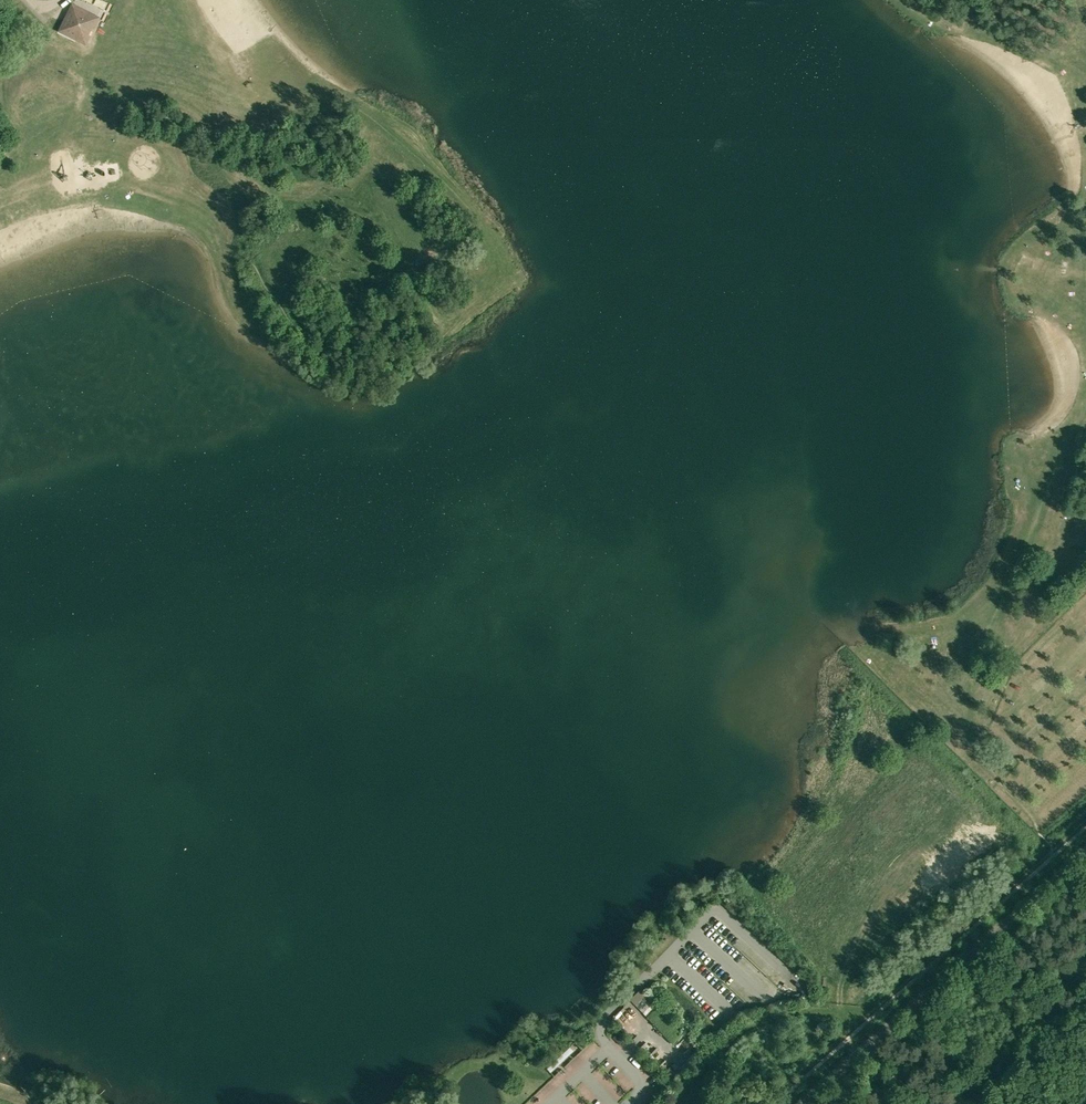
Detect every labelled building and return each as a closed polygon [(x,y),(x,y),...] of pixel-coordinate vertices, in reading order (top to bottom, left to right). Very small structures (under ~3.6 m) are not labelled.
[(58,32),(86,46),(100,18),(72,4),(58,32)] [(719,935),(717,943),(725,945),(726,936),(719,935)] [(751,958),(746,956),(748,951),(743,948),(744,944),(742,943),(740,947),(734,945),(728,957),(748,966),(751,958)] [(684,988),(689,981),(679,974),(674,981),(684,988)] [(726,980),(731,986),(736,981),(731,975),(726,980)] [(776,1002),(784,1008),(789,1002),(781,995),(776,1002)] [(756,1012),(762,1007),(755,999),(749,1003),(756,1012)] [(641,1026),(646,1020),(635,1009),(630,1015),(641,1026)] [(728,1019),(721,1024),(724,1029),(731,1024),(728,1019)] [(644,1062),(638,1068),(645,1075),(651,1069),(644,1062)] [(649,1078),(659,1092),(666,1087),(655,1073),(649,1078)] [(629,1098),(621,1091),(615,1098),(622,1103),(624,1103),(629,1098)]
